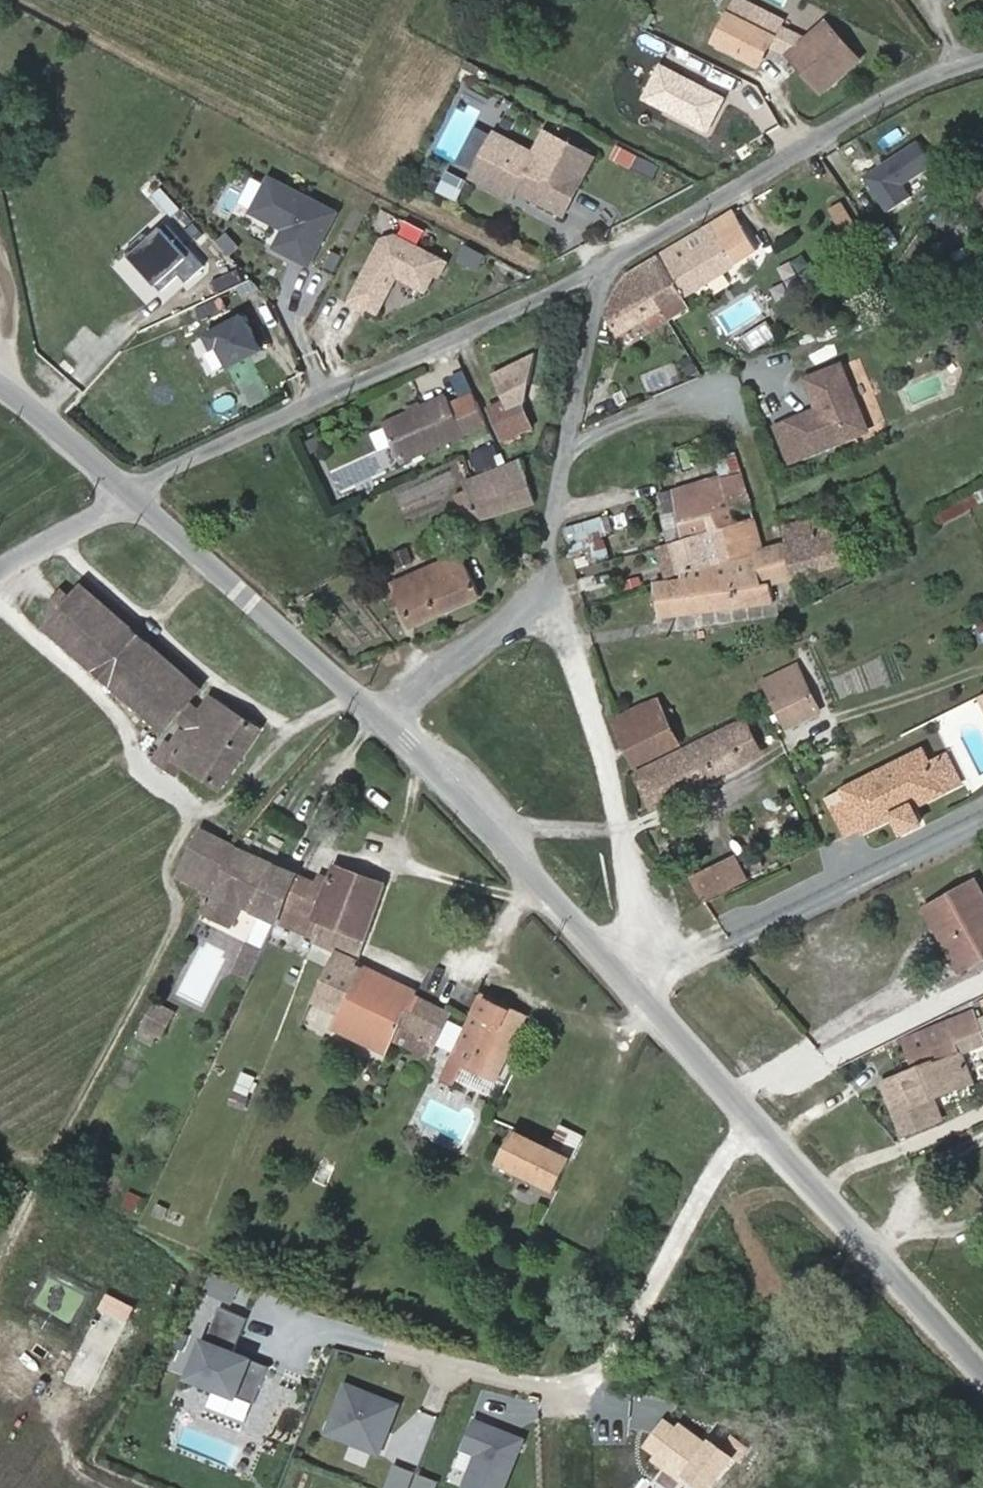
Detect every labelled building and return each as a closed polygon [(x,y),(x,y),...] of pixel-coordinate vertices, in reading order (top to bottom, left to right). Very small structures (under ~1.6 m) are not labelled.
[(746,0),(737,0),(716,42),(760,65),(770,45),(780,25),(783,19),(746,0)] [(808,39),(794,32),(784,52),(790,55),(822,92),(860,60),(828,22),(808,39)] [(780,25),(770,45),(784,52),(794,32),(780,25)] [(643,95),(710,130),(729,93),(662,59),(643,95)] [(476,66),(464,60),(460,68),(472,74),(476,66)] [(458,162),(473,169),(490,135),(475,127),(458,162)] [(534,152),(493,131),(490,135),(473,169),(469,177),(510,198),(515,189),(517,184),(530,190),(527,196),(564,215),(595,156),(545,130),(534,152)] [(918,140),(864,175),(887,211),(911,196),(903,183),(934,164),(918,140)] [(831,213),(842,207),(825,180),(815,186),(831,213)] [(339,215),(273,181),(256,214),(279,226),(285,224),(291,227),(289,231),(279,249),(312,267),(339,215)] [(515,189),(527,196),(530,190),(517,184),(515,189)] [(674,279),(684,296),(758,250),(736,209),(660,256),(674,279)] [(840,242),(862,231),(850,209),(829,220),(840,242)] [(208,265),(170,223),(169,221),(150,239),(145,234),(128,248),(164,289),(182,272),(190,281),(208,265)] [(242,246),(231,234),(223,241),(234,254),(242,246)] [(450,263),(400,236),(387,240),(352,304),(368,312),(370,308),(383,283),(394,289),(401,277),(429,292),(438,274),(442,277),(450,263)] [(674,279),(660,256),(634,271),(646,292),(632,300),(645,321),(662,310),(652,292),(674,279)] [(619,338),(645,321),(632,300),(646,292),(634,271),(627,275),(609,300),(615,309),(606,315),(619,338)] [(684,296),(674,279),(652,292),(662,310),(668,307),(684,296)] [(381,314),(394,289),(383,283),(370,308),(381,314)] [(668,307),(674,318),(691,308),(684,296),(668,307)] [(645,321),(651,332),(674,318),(668,307),(662,310),(645,321)] [(265,350),(246,315),(209,335),(216,349),(221,346),(232,367),(265,350)] [(743,333),(751,348),(778,335),(770,320),(743,333)] [(531,343),(487,363),(504,400),(489,407),(503,438),(533,424),(525,406),(531,343)] [(792,428),(804,458),(871,431),(844,366),(808,380),(823,415),(792,428)] [(401,462),(486,423),(479,407),(455,418),(452,410),(446,397),(421,408),(422,412),(413,417),(411,413),(384,426),(401,462)] [(479,407),(475,399),(452,410),(455,418),(479,407)] [(422,412),(421,408),(420,405),(410,410),(411,413),(413,417),(422,412)] [(792,463),(804,458),(792,428),(780,433),(792,463)] [(742,468),(736,451),(717,456),(723,477),(743,471),(742,468)] [(523,458),(470,477),(465,479),(468,493),(474,514),(476,522),(536,503),(523,458)] [(669,543),(718,528),(727,525),(736,523),(728,496),(749,492),(743,471),(723,477),(673,489),(674,493),(677,510),(662,514),(669,543)] [(756,517),(749,492),(728,496),(736,523),(756,517)] [(474,514),(468,493),(454,497),(463,525),(476,522),(474,514)] [(659,497),(662,514),(677,510),(674,493),(662,495),(659,497)] [(575,557),(579,570),(612,561),(609,547),(596,550),(592,538),(614,528),(609,512),(572,524),(566,526),(575,557)] [(781,524),(785,544),(794,578),(794,579),(852,561),(841,518),(823,523),(822,516),(781,524)] [(727,525),(718,528),(727,561),(666,579),(658,582),(663,618),(774,603),(772,586),(794,579),(794,578),(785,544),(765,549),(760,529),(756,517),(736,523),(727,525)] [(781,524),(760,529),(765,549),(785,544),(781,524)] [(669,543),(657,547),(666,579),(727,561),(718,528),(669,543)] [(461,552),(395,581),(413,625),(480,596),(461,552)] [(49,590),(37,604),(25,619),(74,660),(109,617),(60,577),(49,590)] [(91,673),(126,632),(109,617),(74,660),(91,673)] [(126,632),(91,673),(145,718),(156,705),(169,690),(180,676),(126,632)] [(798,665),(764,682),(787,727),(821,709),(798,665)] [(154,745),(165,752),(218,785),(256,726),(193,686),(189,691),(183,700),(172,716),(169,722),(154,745)] [(156,705),(172,716),(183,700),(169,690),(156,705)] [(658,698),(618,717),(615,718),(636,764),(680,742),(658,698)] [(745,716),(636,774),(652,808),(748,757),(745,751),(758,743),(745,716)] [(145,740),(154,745),(169,722),(162,718),(153,732),(148,729),(135,748),(138,750),(145,740)] [(775,734),(761,742),(765,749),(779,741),(775,734)] [(145,740),(138,750),(147,756),(154,745),(145,740)] [(745,751),(748,757),(762,751),(758,743),(745,751)] [(165,752),(154,745),(147,756),(158,763),(165,752)] [(945,791),(931,762),(925,749),(844,789),(850,802),(862,830),(864,832),(894,817),(902,834),(924,823),(915,806),(945,791)] [(950,753),(931,762),(945,791),(964,782),(950,753)] [(845,837),(862,830),(850,802),(834,810),(845,837)] [(208,890),(231,846),(198,829),(177,872),(208,890)] [(231,846),(208,890),(197,909),(228,924),(237,904),(276,922),(280,914),(298,875),(231,846)] [(704,904),(707,903),(737,888),(724,861),(706,871),(708,875),(694,882),(704,904)] [(276,922),(314,939),(320,921),(364,939),(384,883),(333,865),(332,867),(324,887),(298,875),(280,914),(276,922)] [(969,967),(982,960),(982,891),(978,881),(935,903),(969,967)] [(960,972),(969,967),(935,903),(925,908),(960,972)] [(356,964),(364,939),(320,921),(314,939),(299,981),(314,989),(309,1003),(338,1017),(344,1004),(360,966),(356,964)] [(263,950),(248,943),(235,970),(250,977),(263,950)] [(361,966),(360,966),(344,1004),(338,1017),(334,1026),(388,1051),(392,1042),(393,1039),(399,1027),(415,994),(416,992),(361,966)] [(468,1021),(453,1054),(450,1060),(495,1081),(527,1015),(482,993),(478,999),(468,1021)] [(415,994),(399,1027),(437,1045),(451,1013),(415,994)] [(179,1015),(157,1002),(146,1021),(170,1033),(179,1015)] [(883,1083),(903,1135),(942,1120),(933,1096),(973,1079),(961,1050),(982,1041),(970,1007),(943,1017),(944,1021),(901,1038),(913,1070),(883,1083)] [(468,1021),(451,1013),(437,1045),(453,1054),(468,1021)] [(393,1039),(392,1042),(429,1061),(437,1045),(399,1027),(393,1039)] [(520,1130),(514,1127),(497,1162),(554,1192),(572,1157),(549,1145),(520,1130)] [(335,1167),(318,1160),(310,1177),(328,1185),(335,1167)] [(211,1270),(205,1294),(248,1305),(254,1281),(211,1270)] [(112,1290),(78,1361),(100,1372),(135,1301),(112,1290)] [(231,1350),(245,1316),(218,1304),(204,1339),(201,1338),(186,1375),(250,1401),(265,1365),(231,1350)] [(396,1403),(342,1381),(322,1431),(376,1453),(396,1403)] [(483,1389),(479,1415),(531,1423),(535,1397),(483,1389)] [(471,1418),(459,1448),(472,1453),(459,1487),(462,1487),(500,1487),(520,1438),(471,1418)] [(440,1476),(394,1463),(387,1487),(437,1487),(440,1476)]
